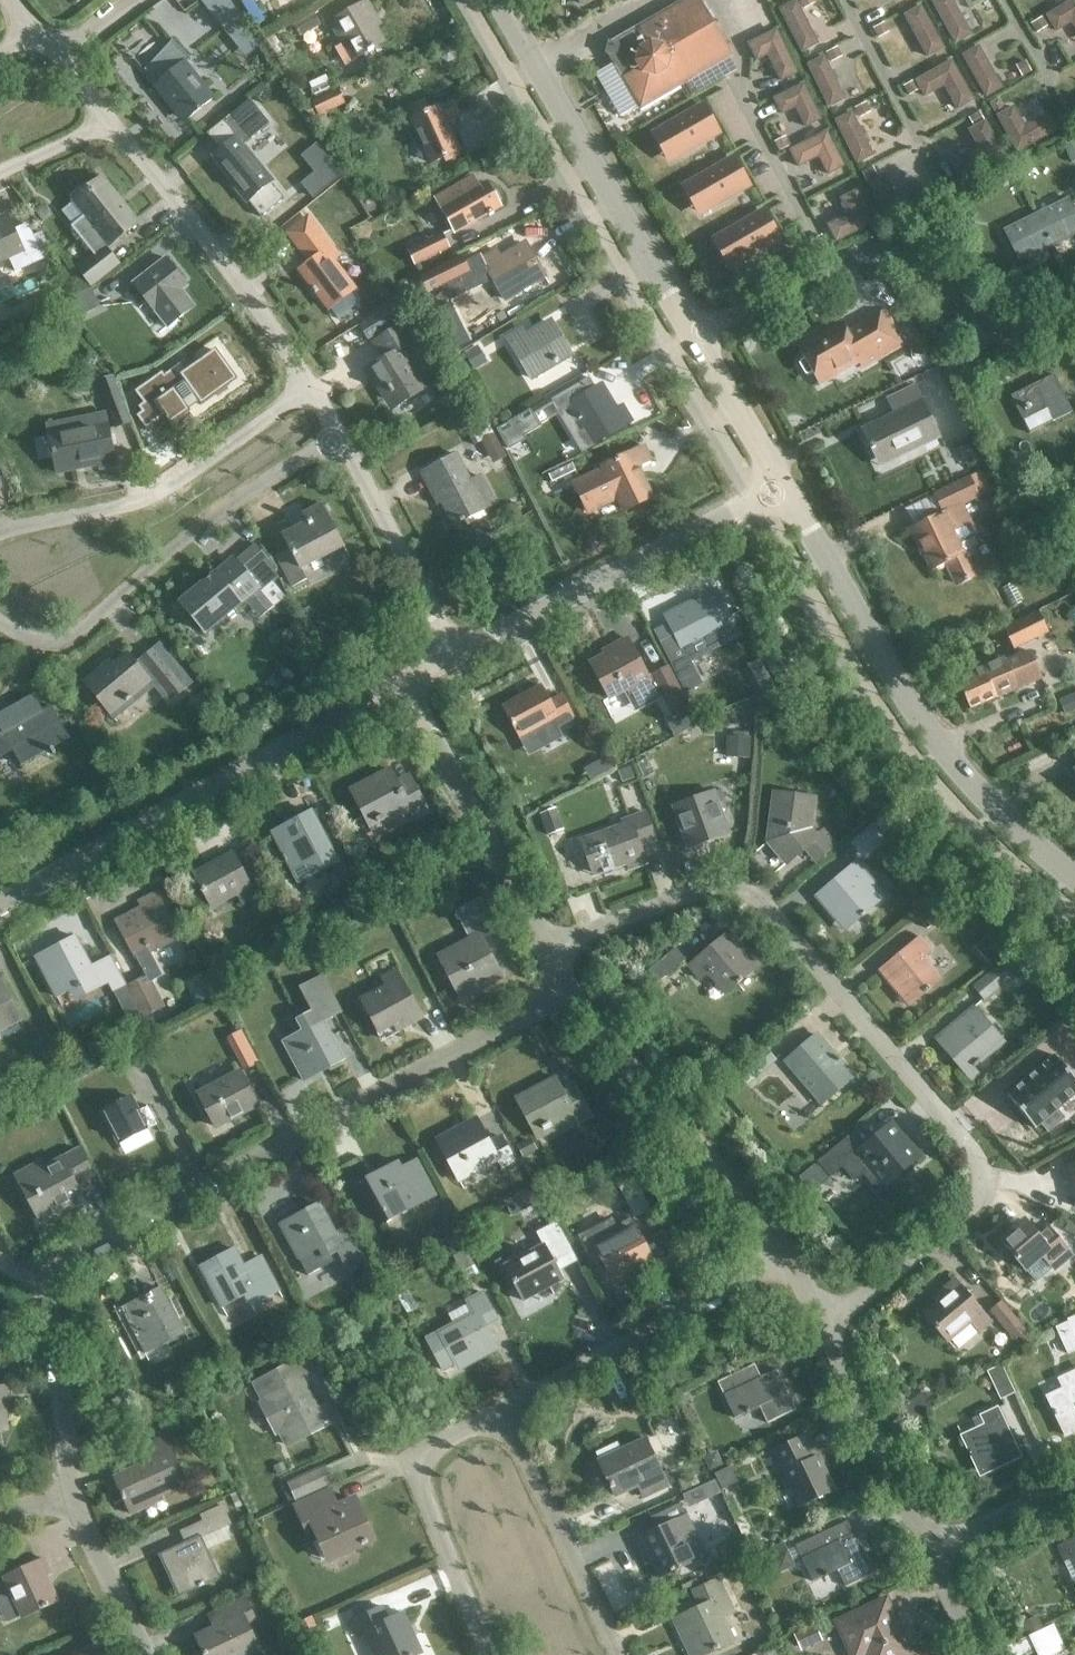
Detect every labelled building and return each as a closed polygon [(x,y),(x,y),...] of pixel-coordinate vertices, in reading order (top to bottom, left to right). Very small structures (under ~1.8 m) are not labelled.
[(620,116),(640,105),(641,106),(728,55),(696,0),(689,0),(614,43),(608,42),(605,53),(611,55),(615,62),(595,74),(620,116)] [(819,44),(796,0),(778,9),(802,53),(819,44)] [(953,0),(934,0),(930,2),(955,45),(972,35),(953,0)] [(1046,16),(1056,32),(1071,23),(1074,29),(1074,0),(1071,0),(1046,16)] [(353,61),(382,44),(371,24),(376,20),(366,2),(330,23),(353,61)] [(927,59),(944,48),(921,6),(903,15),(927,59)] [(776,30),(747,43),(755,62),(767,56),(779,83),(797,74),(776,30)] [(187,120),(214,98),(184,62),(189,58),(172,42),(145,70),(157,85),(154,86),(165,100),(168,97),(187,120)] [(979,46),(961,56),(986,98),(1003,89),(979,46)] [(806,65),(828,110),(845,100),(824,56),(806,65)] [(957,111),(974,101),(951,60),(914,81),(924,98),(944,88),(957,111)] [(803,84),(772,99),(781,116),(795,109),(804,129),(821,120),(803,84)] [(337,89),(311,101),(316,114),(343,102),(337,89)] [(249,99),(207,134),(220,150),(213,155),(237,185),(234,187),(247,202),(248,201),(261,217),(284,199),(271,183),(272,182),(242,146),(269,124),(249,99)] [(445,122),(458,117),(452,103),(412,120),(431,163),(445,157),(446,161),(460,155),(445,122)] [(1013,106),(995,116),(1016,154),(1057,131),(1048,113),(1024,126),(1013,106)] [(671,159),(717,133),(702,107),(656,133),(671,159)] [(874,156),(852,112),(834,121),(856,165),(874,156)] [(955,163),(964,181),(1005,158),(985,120),(967,130),(979,150),(955,163)] [(826,132),(788,151),(797,169),(818,158),(827,176),(844,167),(826,132)] [(701,212),(748,186),(733,160),(687,186),(701,212)] [(884,173),(866,183),(886,221),(927,199),(918,180),(893,194),(884,173)] [(106,248),(138,223),(102,178),(87,189),(84,185),(70,196),(85,216),(72,226),(95,255),(78,269),(91,285),(118,263),(106,248)] [(463,229),(501,207),(488,184),(478,189),(471,178),(437,199),(447,217),(454,213),(463,229)] [(874,224),(856,190),(839,199),(847,215),(826,225),(835,244),(874,224)] [(1038,215),(1053,247),(1074,236),(1074,210),(1069,199),(1038,215)] [(778,239),(763,213),(717,239),(732,265),(778,239)] [(1053,247),(1038,215),(1006,231),(1022,262),(1053,247)] [(31,265),(12,223),(0,228),(0,261),(10,257),(17,271),(31,265)] [(328,309),(354,289),(326,252),(332,247),(317,228),(296,244),(311,263),(300,271),(328,309)] [(416,266),(450,249),(443,236),(410,253),(416,266)] [(518,288),(544,273),(526,244),(502,259),(496,251),(482,260),(506,301),(521,292),(518,288)] [(418,277),(425,293),(469,271),(461,255),(418,277)] [(168,328),(196,306),(177,281),(182,278),(166,258),(133,284),(168,328)] [(69,321),(99,306),(92,291),(61,305),(69,321)] [(396,302),(358,326),(367,341),(405,317),(396,302)] [(841,324),(821,336),(819,332),(797,344),(805,358),(800,361),(799,365),(805,375),(808,376),(828,364),(833,373),(836,374),(846,368),(847,365),(858,359),(863,367),(904,344),(886,313),(848,336),(841,324)] [(546,367),(571,352),(554,324),(529,339),(523,331),(509,340),(533,380),(548,371),(546,367)] [(392,410),(427,388),(403,350),(413,344),(402,326),(373,343),(384,360),(367,371),(392,410)] [(162,371),(134,391),(143,404),(138,407),(141,411),(135,416),(146,430),(164,417),(170,425),(190,411),(187,407),(197,400),(201,405),(225,388),(229,385),(220,371),(225,367),(213,350),(183,371),(178,364),(164,374),(162,371)] [(1053,423),(1073,413),(1054,374),(1010,396),(1023,423),(1047,411),(1053,423)] [(116,428),(130,423),(113,378),(99,383),(116,428)] [(901,457),(941,437),(916,386),(889,399),(896,413),(863,429),(876,457),(899,453),(901,457)] [(592,447),(632,422),(623,408),(615,413),(599,387),(572,404),(587,429),(583,432),(592,447)] [(539,426),(530,410),(496,430),(508,449),(523,440),(521,436),(539,426)] [(48,426),(50,435),(57,472),(100,463),(101,468),(116,465),(106,414),(48,426)] [(637,468),(650,461),(644,448),(604,467),(606,470),(575,485),(588,513),(619,498),(626,512),(652,499),(637,468)] [(443,502),(456,526),(496,504),(481,477),(471,483),(456,455),(423,473),(439,504),(443,502)] [(944,511),(910,528),(918,544),(921,542),(934,568),(945,563),(957,587),(984,573),(967,538),(953,510),(991,492),(981,471),(935,493),(944,511)] [(301,569),(344,547),(322,506),(303,516),(308,525),(284,539),(290,550),(277,557),(293,588),(307,581),(301,569)] [(235,560),(181,605),(204,633),(258,590),(261,594),(262,593),(273,584),(278,580),(272,568),(255,547),(246,554),(257,568),(248,576),(235,560)] [(273,584),(262,593),(274,609),(286,600),(273,584)] [(714,643),(728,635),(707,593),(691,601),(693,606),(667,620),(682,649),(709,635),(714,643)] [(1003,630),(1014,650),(1048,632),(1037,612),(1003,630)] [(639,695),(653,687),(627,638),(609,647),(612,653),(591,665),(608,697),(633,684),(639,695)] [(1032,652),(1006,663),(1004,658),(979,669),(976,669),(956,678),(971,710),(1043,678),(1032,652)] [(172,697),(183,688),(155,653),(143,663),(144,664),(139,668),(128,655),(114,667),(110,662),(85,683),(111,714),(150,682),(155,677),(172,697)] [(672,665),(685,690),(699,683),(685,657),(672,665)] [(673,717),(688,708),(666,667),(651,676),(673,717)] [(528,695),(503,708),(520,738),(536,730),(545,746),(561,737),(556,727),(573,718),(560,695),(549,701),(540,685),(527,692),(528,695)] [(21,766),(69,739),(51,706),(42,711),(32,694),(0,713),(0,730),(2,734),(0,735),(0,757),(12,750),(21,766)] [(413,815),(427,808),(410,777),(398,783),(391,770),(352,791),(370,826),(408,805),(413,815)] [(688,848),(730,833),(714,791),(672,806),(688,848)] [(816,861),(835,846),(823,831),(817,836),(810,828),(814,798),(776,793),(770,841),(787,862),(805,847),(816,861)] [(639,845),(655,840),(645,811),(628,818),(629,822),(580,840),(587,858),(590,856),(596,873),(626,863),(628,869),(645,862),(639,845)] [(273,833),(293,870),(298,881),(338,860),(312,812),(273,833)] [(536,820),(547,851),(562,846),(551,815),(536,820)] [(860,853),(880,836),(872,826),(851,842),(860,853)] [(232,854),(194,874),(209,904),(234,891),(236,894),(242,906),(256,898),(250,887),(232,854)] [(850,925),(877,903),(859,883),(868,875),(856,862),(816,896),(833,916),(838,911),(850,925)] [(142,907),(116,920),(133,955),(134,955),(137,960),(163,947),(162,945),(177,937),(155,895),(139,903),(142,907)] [(501,975),(482,939),(500,929),(483,897),(455,912),(471,941),(440,958),(461,997),(501,975)] [(950,909),(940,897),(916,917),(926,929),(950,909)] [(752,970),(751,969),(740,956),(746,951),(729,931),(688,966),(699,979),(707,972),(724,993),(752,970)] [(74,937),(34,958),(40,969),(55,997),(79,984),(85,995),(108,983),(112,991),(124,985),(116,969),(110,957),(91,967),(74,937)] [(919,938),(882,969),(878,972),(896,993),(901,989),(912,1002),(940,978),(923,958),(930,951),(919,938)] [(675,948),(648,971),(658,983),(685,960),(675,948)] [(985,999),(1014,975),(1004,963),(975,987),(985,999)] [(383,1039),(421,1018),(396,970),(382,977),(387,986),(362,999),(383,1039)] [(142,1018),(162,1007),(145,976),(125,986),(142,1018)] [(343,1060),(323,1022),(342,1011),(323,976),(304,986),(316,1010),(298,1020),(303,1030),(283,1041),(304,1080),(343,1060)] [(19,1020),(0,983),(0,1030),(19,1020)] [(968,1070),(999,1045),(980,1021),(984,1019),(974,1007),(935,1039),(945,1050),(949,1047),(968,1070)] [(821,1103),(852,1077),(816,1034),(785,1060),(821,1103)] [(746,1083),(774,1059),(766,1049),(737,1073),(746,1083)] [(1007,1095),(1035,1128),(1041,1123),(1048,1131),(1063,1118),(1056,1110),(1074,1094),(1074,1080),(1054,1055),(1014,1089),(1007,1095)] [(216,1127),(258,1105),(240,1072),(198,1094),(216,1127)] [(578,1122),(590,1116),(573,1083),(561,1089),(554,1077),(515,1097),(534,1133),(572,1112),(578,1122)] [(119,1144),(157,1124),(148,1108),(138,1113),(130,1097),(102,1112),(119,1144)] [(502,1167),(513,1161),(501,1137),(489,1143),(477,1119),(458,1129),(461,1134),(440,1145),(458,1180),(498,1159),(502,1167)] [(898,1174),(919,1156),(890,1122),(857,1150),(847,1138),(819,1162),(830,1175),(838,1167),(853,1183),(861,1176),(888,1207),(910,1188),(898,1174)] [(75,1186),(94,1177),(79,1149),(44,1167),(42,1162),(25,1171),(38,1195),(28,1200),(39,1221),(82,1198),(75,1186)] [(386,1224),(437,1196),(422,1170),(407,1179),(397,1162),(362,1181),(386,1224)] [(1064,1166),(1067,1182),(1074,1181),(1074,1164),(1064,1166)] [(280,1225),(298,1258),(292,1262),(297,1272),(337,1251),(350,1275),(371,1263),(351,1226),(336,1234),(319,1204),(280,1225)] [(642,1273),(655,1265),(630,1219),(615,1228),(619,1235),(595,1248),(612,1279),(637,1265),(642,1273)] [(1025,1220),(1001,1240),(1025,1269),(1036,1281),(1053,1267),(1054,1268),(1070,1254),(1048,1227),(1038,1236),(1025,1220)] [(556,1267),(575,1257),(556,1222),(536,1232),(543,1245),(504,1265),(523,1300),(562,1279),(556,1267)] [(252,1305),(279,1290),(261,1257),(244,1266),(235,1249),(201,1267),(222,1307),(246,1294),(252,1305)] [(978,1330),(989,1321),(954,1279),(939,1292),(943,1297),(924,1313),(946,1340),(970,1320),(978,1330)] [(144,1354),(184,1333),(161,1289),(121,1310),(144,1354)] [(474,1362),(498,1349),(485,1325),(496,1318),(483,1293),(467,1301),(473,1314),(439,1332),(456,1364),(471,1357),(474,1362)] [(1014,1338),(1024,1330),(1002,1303),(992,1311),(1014,1338)] [(287,1445),(292,1443),(335,1421),(327,1406),(317,1411),(302,1382),(312,1377),(302,1359),(255,1383),(264,1400),(262,1406),(274,1430),(280,1431),(287,1445)] [(766,1422),(795,1409),(776,1369),(760,1377),(754,1363),(717,1380),(734,1417),(758,1405),(766,1422)] [(1000,1400),(1014,1393),(1001,1365),(987,1371),(1000,1400)] [(1067,1375),(1072,1385),(1048,1396),(1063,1429),(1074,1423),(1074,1371),(1067,1375)] [(10,1400),(8,1384),(0,1385),(0,1430),(4,1430),(1,1401),(10,1400)] [(996,1468),(1020,1457),(997,1408),(981,1415),(985,1425),(961,1436),(977,1470),(993,1462),(996,1468)] [(149,1500),(186,1483),(165,1436),(141,1447),(148,1462),(115,1477),(132,1513),(151,1504),(149,1500)] [(802,1437),(772,1451),(800,1507),(835,1491),(818,1456),(812,1458),(802,1437)] [(661,1472),(645,1438),(598,1460),(614,1494),(638,1483),(643,1495),(666,1484),(661,1472)] [(296,1499),(330,1484),(322,1468),(289,1484),(296,1499)] [(329,1561),(374,1540),(355,1499),(330,1511),(323,1495),(296,1507),(310,1538),(317,1535),(329,1561)] [(689,1524),(679,1528),(675,1520),(685,1516),(679,1503),(650,1517),(656,1529),(635,1539),(642,1554),(648,1551),(659,1576),(704,1555),(689,1524)] [(201,1537),(211,1533),(231,1524),(223,1505),(201,1515),(204,1521),(180,1532),(186,1543),(161,1554),(172,1579),(178,1576),(185,1592),(219,1577),(201,1537)] [(844,1586),(871,1573),(853,1532),(850,1533),(845,1521),(794,1545),(811,1581),(836,1569),(844,1586)] [(1059,1545),(1066,1560),(1073,1556),(1074,1560),(1074,1538),(1059,1545)] [(43,1578),(52,1575),(44,1559),(3,1578),(21,1618),(54,1603),(43,1578)] [(732,1612),(717,1578),(692,1590),(700,1606),(672,1618),(689,1654),(700,1654),(732,1640),(721,1617),(732,1612)] [(259,1649),(246,1622),(255,1618),(245,1598),(218,1611),(223,1624),(197,1636),(206,1654),(247,1654),(259,1649)] [(909,1653),(884,1598),(835,1621),(851,1654),(859,1654),(864,1653),(865,1654),(905,1654),(909,1653)] [(422,1653),(403,1612),(388,1619),(382,1605),(350,1620),(356,1634),(363,1631),(374,1654),(417,1654),(422,1653)]
